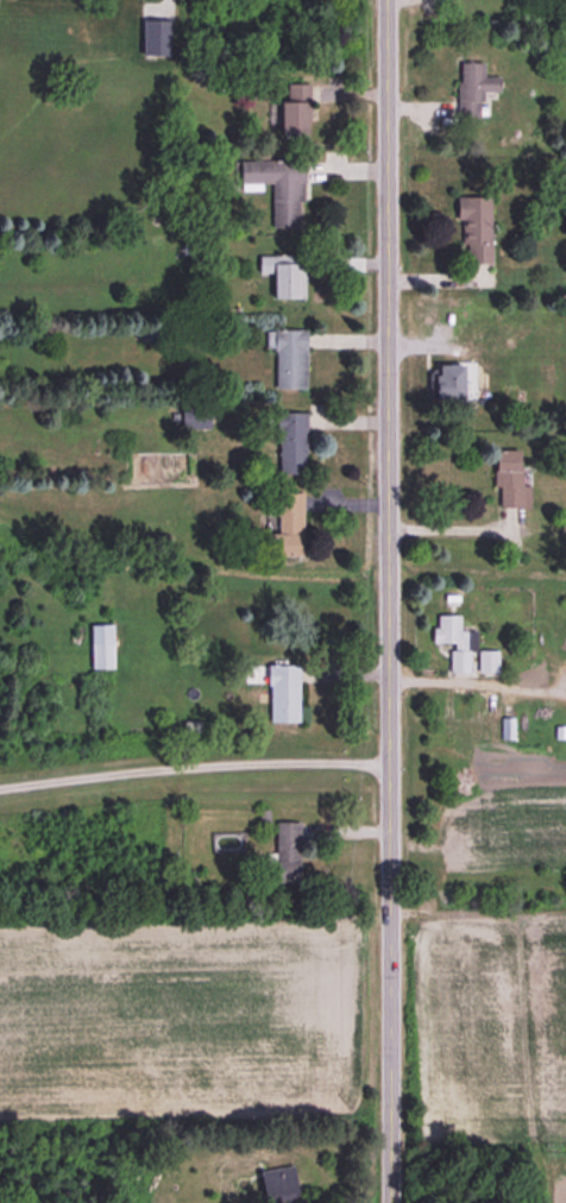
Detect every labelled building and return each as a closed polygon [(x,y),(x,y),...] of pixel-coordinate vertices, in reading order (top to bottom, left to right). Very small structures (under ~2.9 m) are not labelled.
[(141,58),(169,58),(169,22),(141,22),(141,58)] [(497,78),(483,79),(483,64),(457,65),(459,118),(480,118),(480,94),(497,93),(497,78)] [(308,86),(284,86),(284,103),(278,103),(278,136),(308,136),(308,86)] [(301,162),(237,162),(237,186),(271,186),(271,231),(302,231),(301,162)] [(490,199),(457,199),(457,247),(466,247),(466,266),(490,266),(490,199)] [(296,257),(258,257),(258,274),(272,274),(272,301),(296,301),(296,257)] [(305,332),(273,332),(273,391),(305,391),(305,332)] [(433,402),(462,402),(462,368),(433,368),(433,402)] [(181,430),(205,430),(205,410),(181,410),(181,430)] [(305,476),(305,414),(276,414),(277,476),(305,476)] [(520,453),(496,453),(496,510),(529,510),(529,489),(520,489),(520,453)] [(302,495),(276,495),(275,536),(263,536),(263,559),(301,560),(302,495)] [(470,674),(470,633),(459,633),(459,618),(434,618),(434,646),(449,646),(450,675),(470,674)] [(112,671),(112,628),(90,628),(90,671),(112,671)] [(495,654),(478,655),(479,674),(496,673),(495,654)] [(267,725),(298,725),(298,667),(267,667),(267,725)] [(300,885),(300,823),(275,823),(275,885),(300,885)] [(290,1168),(259,1173),(264,1202),(296,1202),(290,1168)]
